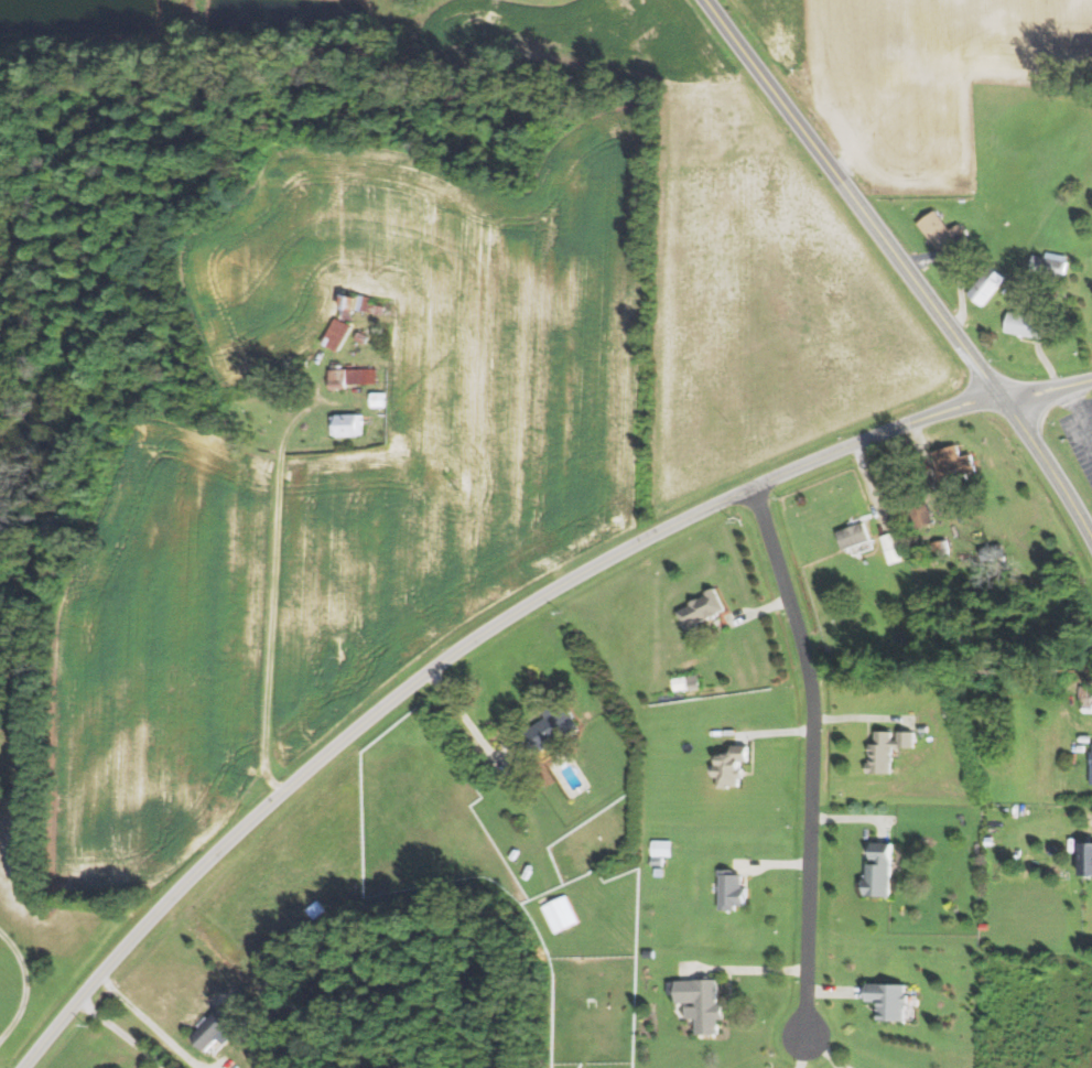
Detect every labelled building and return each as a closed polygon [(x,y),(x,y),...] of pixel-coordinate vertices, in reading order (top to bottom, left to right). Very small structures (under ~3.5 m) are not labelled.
[(952,230),(937,210),(920,223),(945,256),(970,236),(960,223),(952,230)] [(1047,257),(1035,255),(1032,273),(1065,280),(1070,257),(1048,252),(1047,257)] [(969,295),(985,307),(1008,277),(992,265),(969,295)] [(355,298),(339,294),(337,306),(353,310),(355,298)] [(367,312),(368,304),(370,296),(356,294),(355,298),(353,310),(367,312)] [(368,304),(367,312),(383,314),(385,306),(368,304)] [(1008,334),(1045,338),(1048,317),(1011,313),(1008,334)] [(334,317),(350,326),(336,352),(320,343),(334,317)] [(357,331),(367,336),(363,345),(353,339),(357,331)] [(327,369),(327,390),(345,389),(345,384),(376,382),(376,368),(327,369)] [(369,392),(369,406),(385,406),(385,392),(369,392)] [(361,414),(361,435),(329,435),(328,414),(361,414)] [(955,446),(960,459),(970,455),(975,472),(962,476),(963,483),(945,488),(944,483),(941,484),(932,453),(955,446)] [(927,503),(934,524),(917,529),(909,508),(927,503)] [(864,521),(871,540),(841,550),(835,531),(864,521)] [(880,536),(889,565),(902,561),(895,535),(894,532),(880,536)] [(948,540),(949,554),(934,557),(932,542),(948,540)] [(1005,542),(1007,555),(982,561),(979,548),(1005,542)] [(714,586),(725,611),(691,625),(693,630),(686,634),(677,612),(691,605),(689,603),(705,595),(704,591),(714,586)] [(894,633),(895,644),(906,641),(904,630),(894,633)] [(698,673),(700,688),(688,689),(685,676),(698,673)] [(685,676),(670,678),(672,691),(688,689),(685,676)] [(1081,686),(1091,686),(1091,713),(1081,713),(1081,686)] [(563,699),(582,727),(560,742),(558,738),(533,755),(530,749),(518,757),(508,742),(545,718),(542,713),(563,699)] [(915,731),(913,747),(891,746),(890,774),(864,774),(864,763),(869,763),(869,744),(874,744),(874,731),(890,731),(890,742),(898,742),(898,731),(915,731)] [(748,745),(747,760),(738,760),(737,769),(742,769),(742,777),(739,777),(738,787),(728,786),(728,788),(717,788),(718,775),(714,775),(715,755),(722,755),(722,753),(728,753),(728,745),(748,745)] [(671,841),(670,856),(663,856),(650,855),(651,840),(671,841)] [(891,842),(890,897),(862,896),(862,878),(866,878),(866,863),(871,863),(872,842),(891,842)] [(1084,843),(1091,843),(1091,874),(1084,874),(1080,874),(1080,843),(1084,843)] [(650,855),(650,865),(662,865),(663,856),(650,855)] [(742,875),(742,886),(746,886),(746,905),(734,905),(734,910),(717,910),(720,876),(716,876),(717,869),(732,870),(732,874),(742,875)] [(565,895),(579,923),(554,934),(541,906),(565,895)] [(316,900),(324,910),(312,919),(304,909),(316,900)] [(716,979),(674,980),(674,1003),(694,1002),(694,1006),(685,1006),(685,1017),(695,1017),(695,1034),(716,1033),(716,1020),(723,1020),(722,1003),(717,1003),(716,979)] [(905,983),(867,982),(867,1000),(878,1001),(877,1020),(905,1021),(905,1002),(908,1003),(908,994),(905,993),(905,983)] [(219,1007),(235,1022),(226,1031),(230,1035),(221,1044),(216,1038),(204,1050),(190,1037),(219,1007)]
